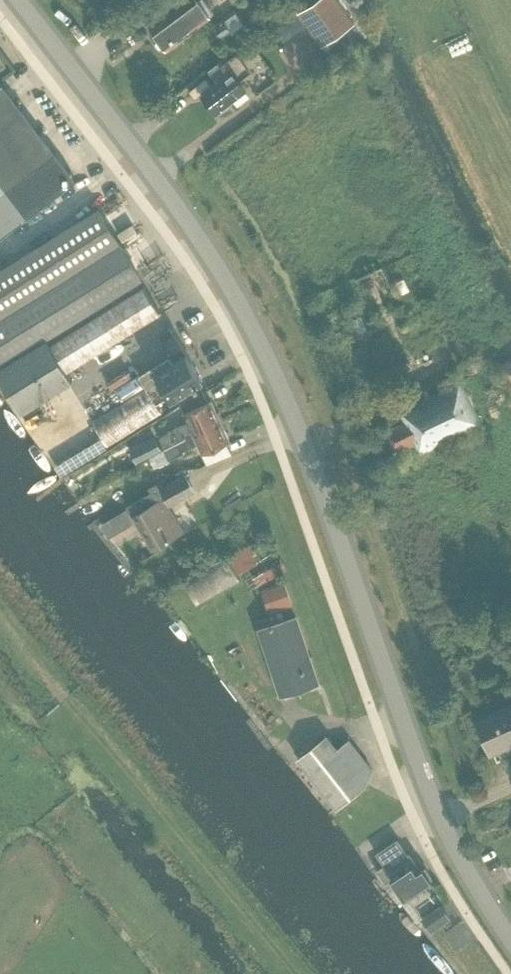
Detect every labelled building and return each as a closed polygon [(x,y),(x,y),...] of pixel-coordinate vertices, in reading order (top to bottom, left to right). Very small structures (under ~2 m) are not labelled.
[(183,7),(182,7),(152,30),(167,49),(197,26),(197,27),(215,13),(204,0),(200,0),(198,1),(198,0),(193,0),(183,7)] [(354,23),(338,0),(313,0),(297,12),(320,46),(354,23)] [(216,41),(231,30),(222,19),(208,30),(216,41)] [(208,69),(218,82),(202,95),(216,112),(246,89),(240,81),(252,71),(235,48),(208,69)] [(75,179),(2,84),(0,86),(0,237),(75,179)] [(45,339),(141,279),(98,209),(0,271),(0,360),(3,365),(45,339)] [(49,345),(66,372),(161,313),(144,286),(49,345)] [(175,336),(167,340),(175,353),(183,348),(175,336)] [(3,365),(0,367),(0,378),(22,412),(72,382),(66,372),(49,345),(45,339),(3,365)] [(155,374),(171,399),(202,380),(187,355),(155,374)] [(503,367),(510,384),(510,363),(503,367)] [(421,451),(480,422),(460,381),(401,410),(406,421),(385,431),(395,451),(415,441),(421,451)] [(108,446),(163,413),(145,386),(91,420),(108,446)] [(169,434),(160,438),(164,448),(222,423),(211,400),(183,412),(190,425),(186,427),(185,424),(168,432),(169,434)] [(230,440),(222,423),(164,448),(169,459),(184,452),(183,450),(198,443),(202,453),(230,440)] [(149,457),(161,449),(154,437),(130,449),(138,463),(149,457)] [(170,460),(169,459),(164,448),(161,449),(149,457),(155,468),(170,460)] [(126,506),(132,516),(152,549),(184,532),(168,506),(195,490),(186,474),(160,489),(156,483),(149,487),(152,491),(126,506)] [(291,567),(272,531),(228,557),(248,593),(291,567)] [(239,579),(226,555),(183,579),(196,603),(239,579)] [(293,605),(284,580),(260,588),(268,613),(293,605)] [(318,682),(296,616),(259,628),(281,694),(318,682)] [(476,720),(491,753),(510,744),(510,704),(476,720)] [(338,805),(364,785),(371,771),(348,740),(337,749),(326,736),(298,758),(338,805)] [(430,877),(432,875),(426,866),(423,868),(421,865),(419,866),(410,853),(408,854),(398,839),(377,853),(384,864),(377,869),(386,883),(391,879),(403,898),(431,880),(430,877)] [(432,936),(452,922),(443,909),(423,922),(432,936)]
